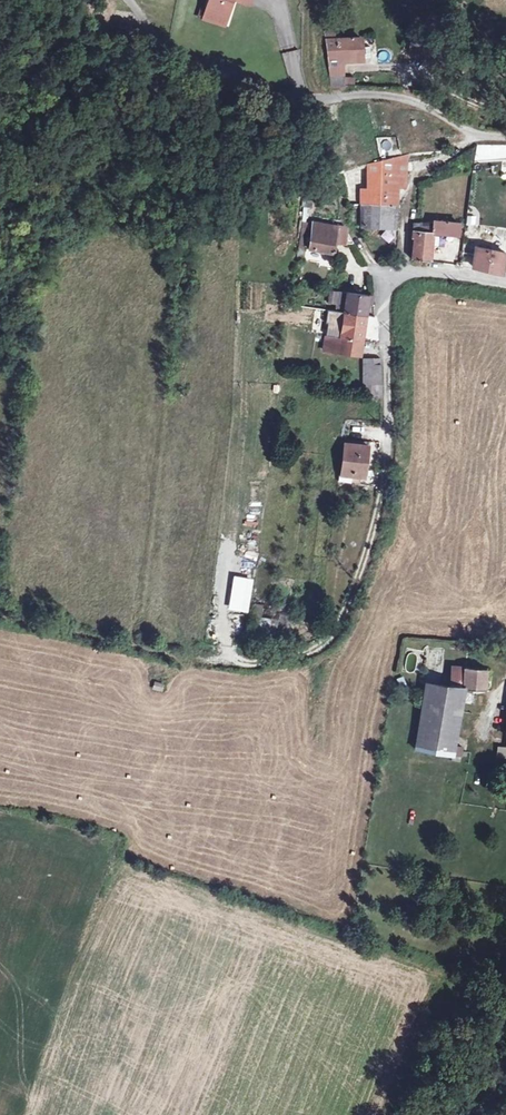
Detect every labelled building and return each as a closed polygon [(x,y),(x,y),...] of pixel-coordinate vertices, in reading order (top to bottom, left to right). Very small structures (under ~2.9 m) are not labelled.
[(208,12),(219,15),(230,19),(235,3),(236,0),(212,0),(208,12)] [(116,21),(130,22),(130,13),(116,12),(116,21)] [(228,25),(230,19),(219,15),(217,21),(228,25)] [(336,92),(346,93),(344,67),(363,65),(362,42),(324,44),(329,85),(331,91),(336,92)] [(396,48),(395,60),(416,63),(418,51),(396,48)] [(409,162),(399,163),(398,171),(408,170),(409,162)] [(399,163),(379,166),(379,177),(398,178),(398,171),(399,163)] [(372,168),(368,194),(378,194),(379,177),(379,166),(372,168)] [(378,194),(368,194),(359,194),(360,207),(394,210),(396,194),(405,195),(406,178),(398,178),(379,177),(378,194)] [(393,232),(394,210),(360,207),(361,230),(393,232)] [(354,247),(346,231),(337,230),(337,223),(322,220),(320,228),(311,226),(306,250),(333,254),(334,244),(355,248),(354,247)] [(452,234),(431,230),(431,237),(412,237),(412,265),(429,267),(430,253),(449,255),(452,234)] [(505,257),(478,251),(475,272),(501,277),(505,257)] [(345,315),(348,295),(332,293),(329,313),(337,314),(345,315)] [(376,298),(348,295),(345,315),(366,318),(368,308),(376,308),(376,298)] [(328,326),(335,327),(337,314),(329,313),(326,312),(325,325),(328,326)] [(366,318),(345,315),(344,328),(335,327),(328,326),(326,339),(362,344),(366,318)] [(362,344),(326,339),(325,353),(359,358),(362,344)] [(384,391),(382,370),(370,371),(371,391),(384,391)] [(373,462),(373,453),(346,448),(343,478),(365,482),(367,461),(373,462)] [(461,691),(464,670),(450,670),(449,689),(461,691)] [(485,671),(464,670),(461,691),(484,693),(485,671)] [(162,691),(164,683),(153,681),(152,689),(162,691)] [(458,715),(461,691),(449,689),(424,686),(421,710),(458,715)] [(454,748),(458,715),(421,710),(416,753),(451,758),(450,765),(459,765),(460,759),(464,760),(465,756),(460,754),(460,749),(454,748)] [(503,750),(496,749),(495,759),(505,761),(505,750),(503,750)]
